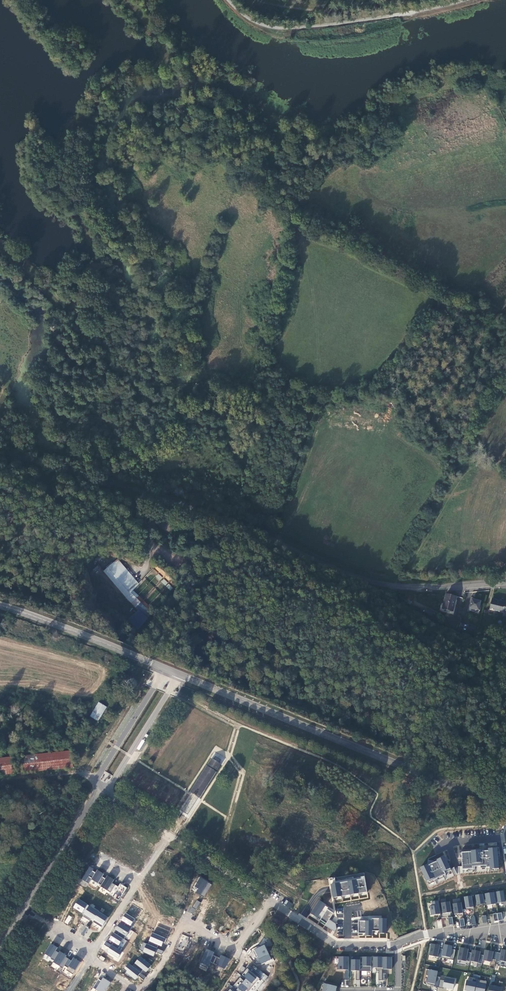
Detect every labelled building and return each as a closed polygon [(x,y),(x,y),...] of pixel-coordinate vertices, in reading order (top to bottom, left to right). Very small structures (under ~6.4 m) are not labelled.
[(116,560),(103,572),(125,597),(130,592),(139,584),(116,560)] [(142,614),(147,609),(130,592),(125,597),(142,614)] [(449,609),(452,594),(442,593),(438,608),(449,609)] [(505,599),(505,598),(502,598),(501,599),(492,598),(491,597),(487,596),(485,607),(499,610),(500,608),(504,609),(505,599)] [(468,610),(478,613),(482,600),(472,597),(468,610)] [(130,603),(126,606),(129,611),(125,614),(128,618),(137,611),(130,603)] [(96,700),(87,713),(93,717),(102,704),(96,700)] [(70,768),(68,752),(21,757),(22,773),(70,768)] [(11,760),(0,761),(0,777),(12,776),(11,760)] [(100,780),(107,784),(112,775),(105,771),(100,780)] [(499,869),(497,848),(488,849),(488,851),(486,851),(483,849),(481,850),(471,851),(471,852),(462,853),(462,860),(463,870),(474,869),(473,867),(486,866),(487,868),(490,868),(490,870),(499,869)] [(450,869),(445,856),(437,860),(438,861),(434,863),(434,861),(432,861),(428,861),(428,864),(420,868),(427,882),(428,881),(429,883),(446,875),(444,871),(450,869)] [(119,900),(127,888),(121,884),(119,886),(113,883),(115,880),(108,875),(105,879),(102,877),(104,874),(98,871),(96,873),(93,871),(94,869),(86,865),(79,877),(89,884),(92,879),(102,885),(101,887),(111,893),(110,895),(119,900)] [(206,896),(212,885),(200,877),(197,882),(198,883),(196,887),(200,889),(197,893),(201,895),(202,893),(206,896)] [(333,898),(367,892),(365,877),(361,877),(361,879),(331,884),(333,898)] [(487,906),(505,902),(503,891),(475,895),(477,905),(486,904),(487,906)] [(474,909),(474,907),(472,896),(464,897),(466,908),(466,910),(474,909)] [(103,925),(108,917),(79,899),(73,907),(103,925)] [(197,910),(201,903),(198,901),(193,908),(197,910)] [(311,914),(327,924),(334,914),(328,910),(326,913),(323,911),(327,905),(320,901),(311,914)] [(432,916),(441,914),(438,901),(431,902),(432,905),(430,906),(432,916)] [(443,913),(451,912),(450,902),(441,903),(443,913)] [(454,915),(463,913),(462,903),(453,904),(454,915)] [(138,918),(143,910),(133,904),(128,911),(138,918)] [(494,921),(502,920),(501,912),(493,914),(494,921)] [(136,919),(127,914),(123,920),(127,923),(125,926),(131,930),(133,927),(131,926),(136,919)] [(359,921),(359,934),(365,934),(365,933),(373,934),(373,932),(379,932),(386,932),(387,919),(370,919),(370,922),(359,921)] [(336,924),(330,920),(326,926),(335,932),(337,929),(336,924)] [(168,935),(171,928),(158,922),(155,929),(168,935)] [(120,923),(115,930),(126,936),(130,929),(125,926),(120,923)] [(117,949),(123,939),(113,933),(109,939),(114,943),(108,952),(119,958),(123,952),(117,949)] [(162,946),(166,938),(153,933),(149,945),(157,948),(158,945),(162,946)] [(188,940),(190,937),(182,934),(176,949),(185,952),(186,948),(189,949),(192,942),(188,940)] [(76,970),(81,962),(74,958),(72,961),(66,957),(67,955),(61,952),(60,953),(56,951),(58,948),(51,943),(45,954),(55,960),(54,963),(63,968),(65,966),(68,968),(67,970),(73,974),(76,970)] [(162,956),(164,951),(157,948),(149,945),(144,943),(140,951),(154,957),(156,953),(162,956)] [(438,957),(453,960),(455,950),(452,949),(453,946),(444,944),(443,950),(440,949),(440,945),(431,944),(429,955),(438,957)] [(272,960),(265,945),(255,949),(262,965),(272,960)] [(501,950),(500,954),(485,950),(484,956),(480,955),(481,952),(472,950),(471,953),(468,953),(469,949),(460,948),(457,960),(466,962),(466,961),(478,963),(482,964),(483,961),(491,962),(492,959),(495,960),(495,961),(499,961),(505,963),(505,950),(501,950)] [(214,964),(217,957),(214,956),(215,953),(207,949),(201,963),(209,966),(211,963),(214,964)] [(147,973),(152,966),(141,957),(133,967),(141,973),(143,970),(147,973)] [(349,981),(349,957),(339,957),(339,964),(338,964),(338,970),(346,970),(346,972),(345,972),(345,980),(349,981)] [(360,980),(360,957),(351,957),(351,971),(356,971),(356,981),(360,980)] [(371,972),(372,957),(360,957),(360,972),(371,972)] [(383,981),(383,957),(374,957),(374,968),(376,968),(376,971),(379,971),(379,981),(383,981)] [(392,970),(392,958),(383,957),(383,969),(392,970)] [(144,980),(147,977),(130,964),(125,969),(128,971),(127,973),(136,980),(139,976),(140,977),(144,980)] [(250,967),(229,990),(255,990),(267,977),(254,965),(252,967),(250,967)] [(437,977),(438,971),(429,970),(427,982),(429,982),(428,984),(443,988),(453,990),(455,979),(445,977),(444,980),(440,979),(441,977),(437,977)] [(111,982),(104,978),(101,981),(99,979),(93,988),(98,990),(105,990),(111,982)] [(486,982),(477,980),(477,982),(466,980),(464,990),(466,990),(485,990),(486,982)]
